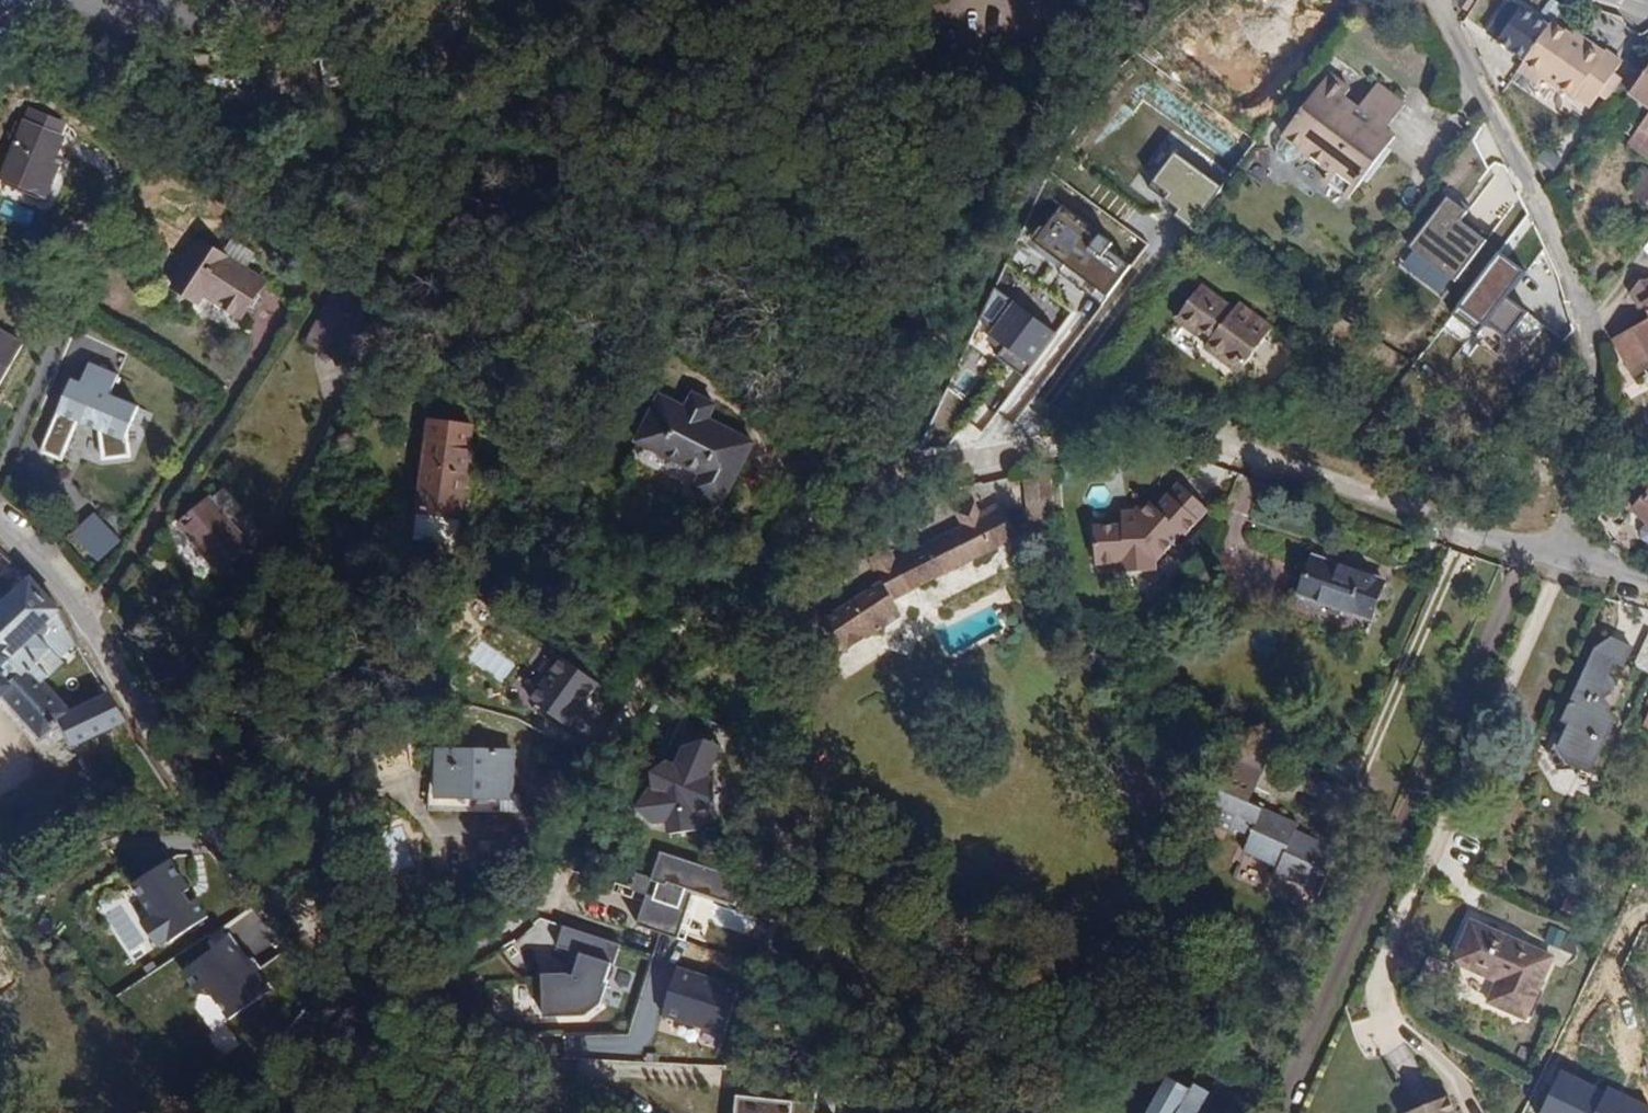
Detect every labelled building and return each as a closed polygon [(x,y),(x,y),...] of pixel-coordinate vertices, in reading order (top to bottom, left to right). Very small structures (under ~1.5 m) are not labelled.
[(1312,39),(1264,3),(1238,38),(1251,47),(1242,58),(1276,84),(1312,39)] [(1528,18),(1509,5),(1491,33),(1510,46),(1528,18)] [(1569,36),(1551,23),(1518,70),(1537,83),(1541,77),(1572,99),(1575,95),(1590,106),(1600,93),(1612,74),(1621,63),(1606,52),(1604,55),(1587,42),(1584,46),(1569,36)] [(1572,32),(1569,36),(1584,46),(1587,42),(1572,32)] [(1633,65),(1622,80),(1620,84),(1631,97),(1624,106),(1626,119),(1639,129),(1629,142),(1647,155),(1647,67),(1643,73),(1633,65)] [(1620,84),(1622,80),(1612,74),(1600,93),(1609,98),(1620,84)] [(1382,125),(1386,128),(1405,106),(1375,85),(1358,109),(1343,99),(1349,90),(1329,75),(1276,145),(1277,153),(1288,161),(1297,159),(1303,152),(1331,172),(1325,181),(1350,199),(1388,148),(1374,136),(1382,125)] [(66,125),(31,112),(4,185),(47,200),(59,166),(52,163),(66,125)] [(1397,136),(1386,128),(1382,125),(1374,136),(1388,148),(1397,136)] [(1547,147),(1538,162),(1553,172),(1563,158),(1547,147)] [(1223,187),(1175,155),(1153,188),(1181,208),(1175,217),(1194,230),(1223,187)] [(1645,168),(1630,191),(1647,204),(1647,170),(1645,168)] [(1467,213),(1449,199),(1410,248),(1456,284),(1489,242),(1462,220),(1467,213)] [(1097,236),(1061,209),(1036,242),(1105,295),(1127,266),(1107,251),(1112,243),(1100,234),(1097,236)] [(206,242),(177,289),(199,303),(203,295),(240,318),(264,280),(247,269),(255,256),(231,240),(223,253),(206,242)] [(1525,275),(1500,255),(1454,315),(1480,335),(1488,325),(1509,341),(1528,315),(1507,299),(1525,275)] [(1641,281),(1629,294),(1638,308),(1642,307),(1647,317),(1647,281),(1641,281)] [(1232,311),(1200,287),(1175,319),(1207,343),(1204,347),(1238,373),(1270,330),(1237,305),(1232,311)] [(1030,366),(1055,333),(1013,301),(988,333),(1030,366)] [(1616,341),(1634,374),(1647,367),(1647,323),(1616,341)] [(21,346),(0,334),(0,385),(21,346)] [(139,407),(111,393),(120,374),(90,362),(78,383),(70,379),(40,453),(60,458),(76,424),(98,432),(102,458),(129,454),(124,437),(139,407)] [(660,399),(639,440),(701,473),(694,487),(629,459),(619,481),(710,526),(750,444),(710,421),(717,407),(695,399),(688,411),(660,399)] [(429,461),(421,534),(460,538),(473,426),(429,421),(425,461),(429,461)] [(1199,516),(1175,485),(1149,505),(1143,499),(1130,511),(1113,509),(1112,516),(1083,513),(1078,550),(1106,552),(1104,561),(1139,566),(1141,556),(1171,532),(1175,535),(1199,516)] [(223,487),(179,522),(218,572),(249,548),(227,520),(240,510),(223,487)] [(1624,521),(1647,542),(1647,495),(1624,521)] [(892,598),(1012,536),(996,505),(977,515),(972,505),(957,513),(963,527),(893,562),(887,552),(872,559),(883,581),(825,619),(844,649),(901,612),(892,598)] [(96,563),(120,541),(93,513),(69,535),(96,563)] [(1382,580),(1314,556),(1301,595),(1369,619),(1382,580)] [(0,608),(0,670),(14,685),(3,695),(44,735),(61,721),(71,743),(123,720),(108,695),(72,711),(41,678),(57,662),(48,645),(68,628),(47,599),(29,580),(0,608)] [(1647,672),(1647,637),(1634,665),(1647,672)] [(1562,720),(1563,722),(1569,725),(1559,748),(1568,763),(1577,767),(1590,773),(1615,722),(1607,711),(1609,708),(1603,700),(1610,694),(1613,684),(1605,673),(1612,661),(1622,665),(1631,649),(1612,639),(1594,652),(1562,720)] [(564,727),(596,682),(563,659),(531,704),(564,727)] [(3,695),(14,685),(0,670),(0,697),(3,695)] [(1569,725),(1563,722),(1546,760),(1556,774),(1566,770),(1572,774),(1577,767),(1568,763),(1559,748),(1569,725)] [(58,731),(36,741),(47,764),(69,754),(58,731)] [(648,786),(637,804),(653,817),(670,816),(671,829),(700,827),(699,807),(703,804),(713,781),(708,771),(720,742),(705,736),(685,741),(677,761),(665,757),(652,768),(654,786),(648,786)] [(1270,753),(1239,741),(1204,831),(1233,842),(1234,836),(1248,841),(1244,853),(1278,867),(1275,874),(1319,893),(1329,871),(1338,850),(1294,831),(1297,825),(1249,803),(1270,753)] [(513,752),(439,751),(438,794),(431,794),(430,808),(521,810),(521,795),(512,795),(513,752)] [(660,851),(635,927),(674,940),(690,892),(735,907),(744,879),(660,851)] [(205,918),(168,861),(129,886),(151,919),(141,926),(156,950),(205,918)] [(1579,900),(1567,895),(1561,909),(1573,914),(1579,900)] [(1523,1020),(1551,958),(1473,922),(1454,961),(1498,982),(1489,1003),(1523,1020)] [(1545,944),(1564,949),(1569,932),(1550,926),(1545,944)] [(260,996),(224,943),(182,971),(218,1024),(260,996)] [(595,1005),(610,964),(579,954),(572,974),(541,973),(543,1017),(577,1013),(584,1007),(595,1005)] [(721,1036),(737,987),(678,968),(662,1016),(721,1036)] [(740,1112),(815,1112),(819,1076),(785,1072),(782,1101),(741,1097),(740,1112)] [(1214,1087),(1230,1094),(1235,1083),(1218,1076),(1214,1087)] [(1160,1086),(1147,1112),(1196,1112),(1200,1106),(1160,1086)] [(1402,1112),(1451,1112),(1443,1096),(1402,1112)]
